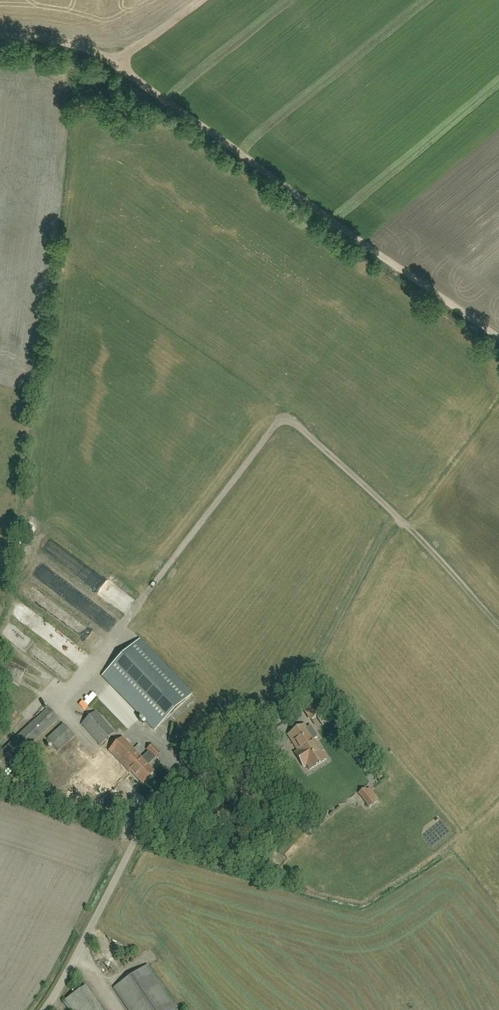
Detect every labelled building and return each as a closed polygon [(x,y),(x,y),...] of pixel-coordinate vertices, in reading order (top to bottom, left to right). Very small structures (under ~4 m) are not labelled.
[(69,563),(73,566),(79,561),(75,557),(69,563)] [(54,588),(63,576),(54,570),(46,581),(54,588)] [(139,641),(103,677),(155,730),(191,695),(139,641)] [(29,668),(7,656),(0,670),(21,682),(29,668)] [(98,701),(105,692),(99,688),(92,697),(98,701)] [(313,695),(300,704),(315,726),(322,721),(322,720),(330,715),(325,707),(322,709),(313,695)] [(21,713),(12,705),(10,707),(3,702),(0,706),(0,710),(0,711),(0,717),(1,718),(0,719),(0,724),(7,730),(21,713)] [(59,719),(48,708),(0,753),(0,773),(1,774),(59,719)] [(101,746),(115,733),(96,711),(81,724),(101,746)] [(59,752),(75,737),(63,724),(47,739),(59,752)] [(287,736),(297,751),(294,753),(296,757),(303,768),(307,766),(310,770),(326,759),(314,740),(317,737),(310,727),(307,729),(304,725),(287,736)] [(273,735),(268,740),(275,748),(281,743),(273,735)] [(109,752),(122,765),(130,773),(131,772),(143,784),(155,773),(142,760),(143,759),(123,738),(109,752)] [(153,745),(147,750),(156,759),(161,754),(153,745)] [(303,798),(309,795),(306,786),(299,788),(303,798)] [(370,809),(376,804),(366,790),(360,794),(370,809)] [(297,811),(286,821),(290,825),(301,815),(297,811)] [(147,965),(113,988),(128,1009),(177,1009),(147,965)] [(83,989),(66,1001),(72,1009),(97,1009),(83,989)]
